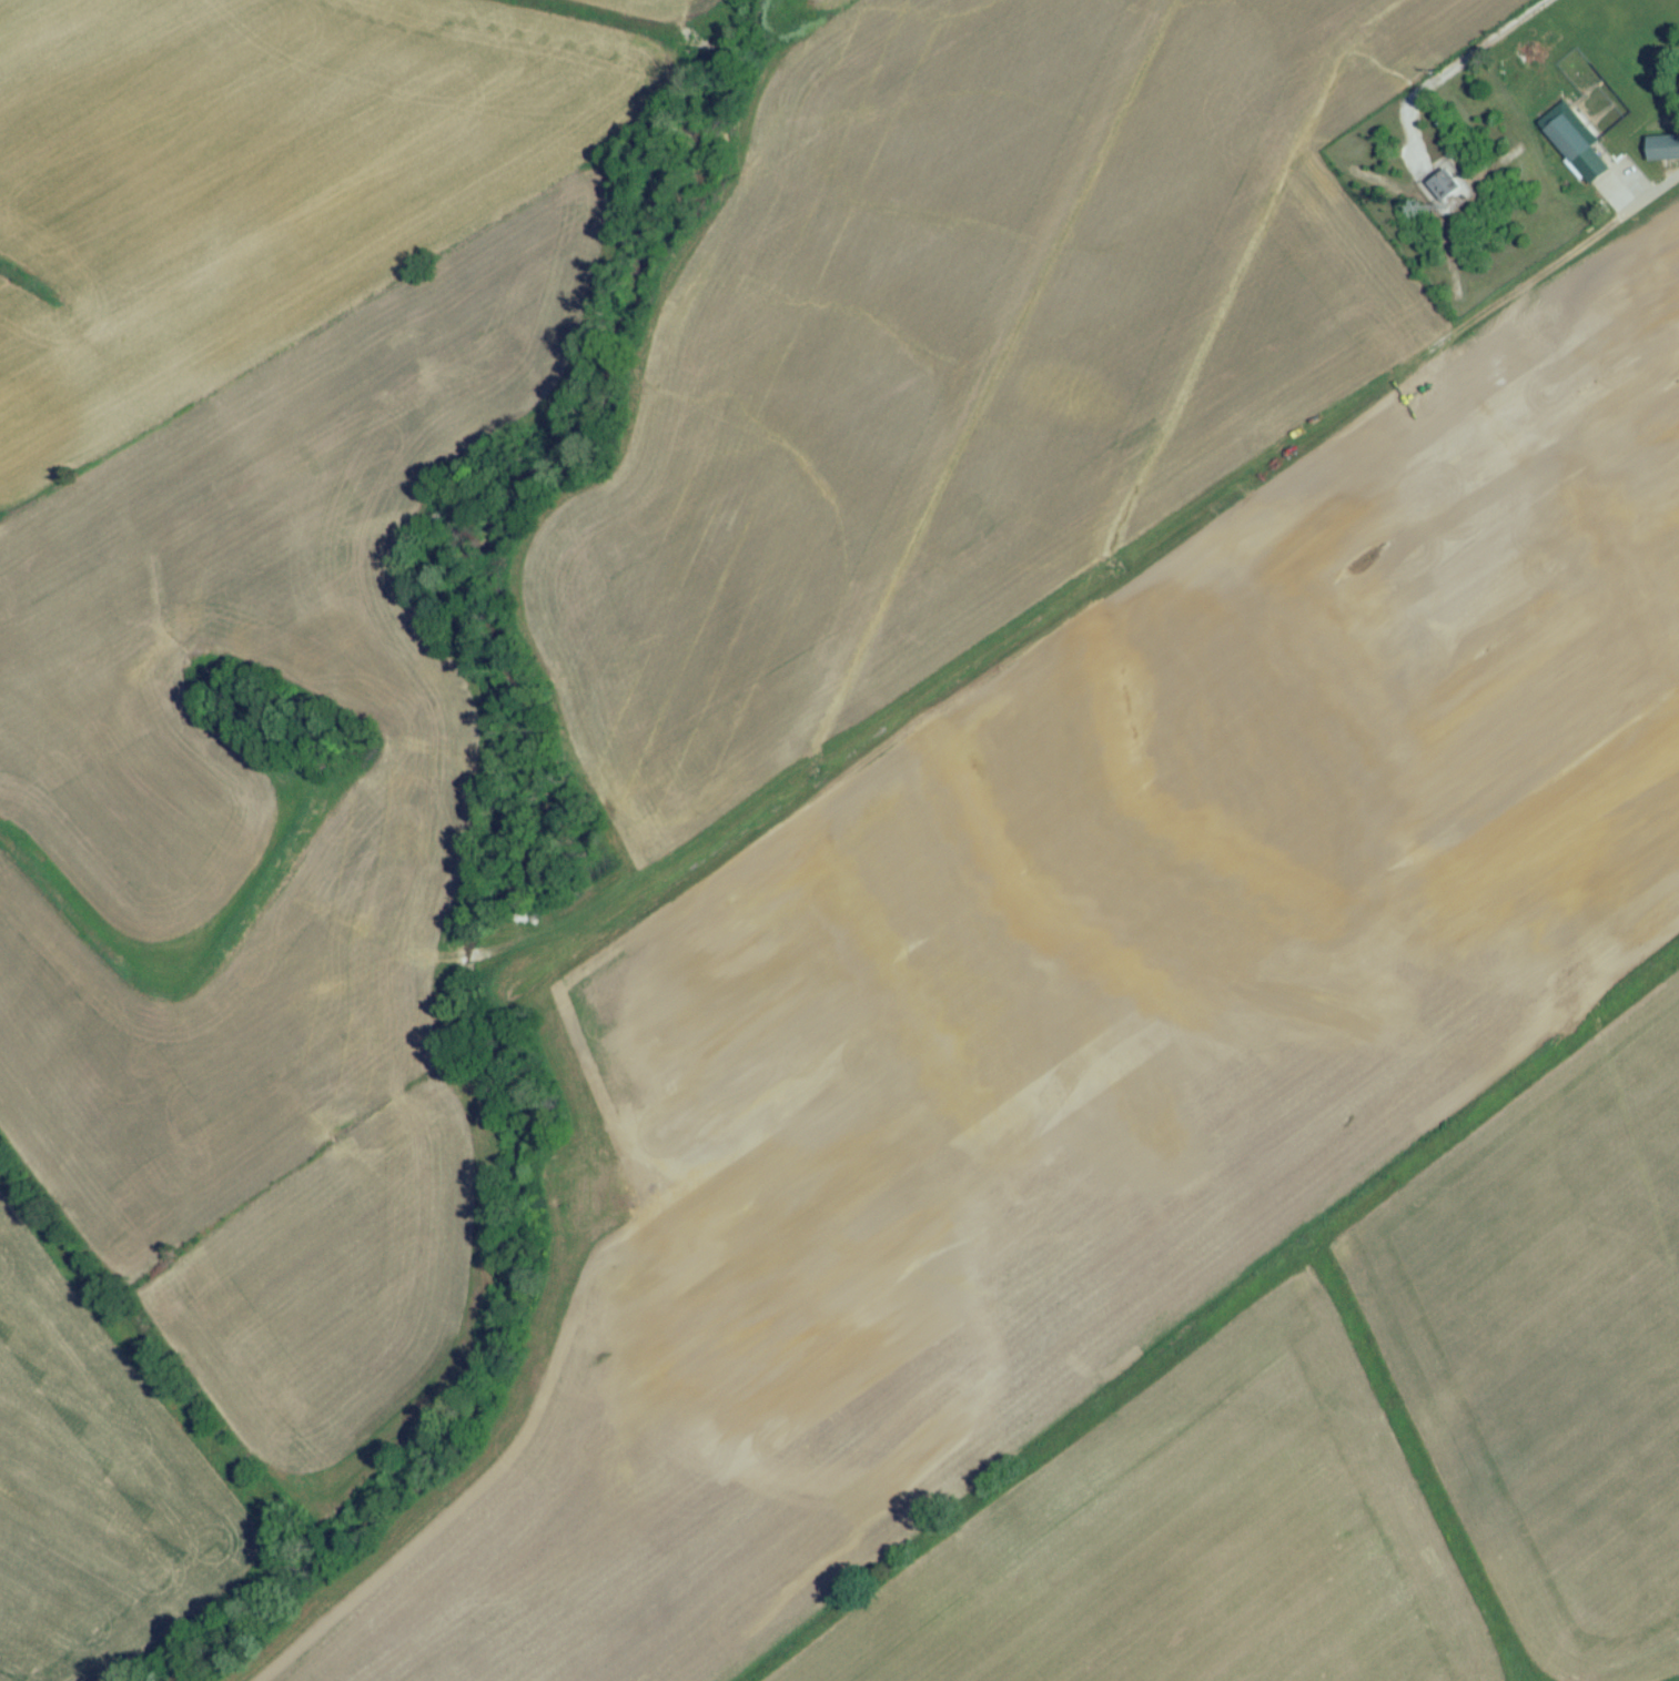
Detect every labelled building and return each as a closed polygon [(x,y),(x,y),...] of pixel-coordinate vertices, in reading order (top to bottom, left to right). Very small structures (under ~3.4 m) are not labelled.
[(1591,154),(1564,119),(1544,136),(1570,170),(1591,154)] [(1647,141),(1647,165),(1678,165),(1678,141),(1647,141)] [(1442,208),(1461,193),(1446,175),(1428,190),(1442,208)]
